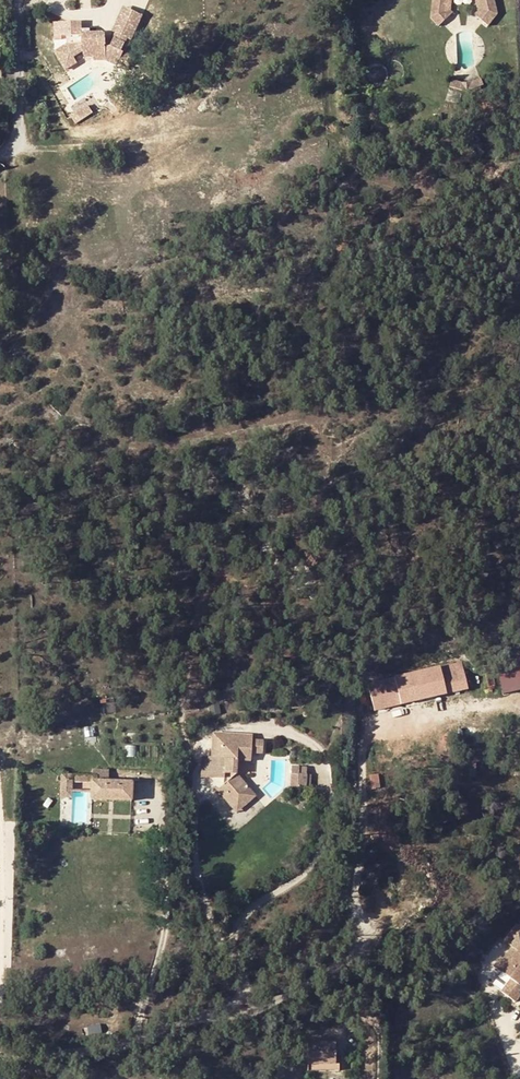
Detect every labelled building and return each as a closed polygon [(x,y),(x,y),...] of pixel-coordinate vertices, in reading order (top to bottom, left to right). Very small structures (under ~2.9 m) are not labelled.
[(429,19),(437,27),(448,17),(445,14),(444,7),(446,0),(432,0),(429,19)] [(492,0),(475,0),(478,11),(494,6),(492,0)] [(478,11),(474,17),(486,27),(496,16),(494,6),(478,11)] [(56,27),(57,39),(65,38),(66,47),(54,54),(64,71),(75,65),(71,59),(80,53),(84,59),(91,58),(91,61),(103,60),(114,66),(120,53),(118,52),(124,39),(127,40),(136,24),(119,15),(111,32),(114,33),(107,46),(102,47),(102,40),(102,38),(100,36),(99,35),(96,35),(87,35),(87,38),(79,38),(78,26),(56,27)] [(482,86),(479,79),(469,84),(471,90),(482,86)] [(450,81),(448,88),(459,91),(460,83),(450,81)] [(459,91),(465,93),(471,90),(469,84),(460,83),(459,91)] [(202,657),(204,668),(217,665),(215,655),(202,657)] [(495,663),(501,694),(519,690),(519,658),(495,663)] [(367,681),(374,711),(468,690),(462,661),(367,681)] [(252,739),(252,735),(221,733),(221,741),(211,741),(210,757),(218,758),(218,767),(222,768),(222,779),(222,785),(216,790),(233,809),(241,801),(237,796),(247,787),(236,774),(237,761),(250,762),(250,754),(262,754),(262,740),(252,739)] [(221,741),(221,733),(211,733),(211,741),(221,741)] [(218,758),(210,757),(202,757),(201,778),(222,779),(222,768),(218,767),(218,758)] [(296,775),(306,775),(306,768),(299,768),(299,766),(291,766),(290,774),(296,775)] [(296,775),(296,788),(306,789),(306,775),(296,775)] [(72,792),(72,781),(59,780),(59,797),(70,797),(71,797),(72,792)] [(96,782),(90,782),(89,800),(131,802),(132,783),(96,782)] [(237,813),(255,796),(247,787),(237,796),(241,801),(233,809),(237,813)] [(511,925),(499,942),(503,945),(515,928),(511,925)] [(515,947),(519,940),(519,932),(515,928),(503,945),(506,947),(497,959),(494,957),(487,967),(496,973),(504,979),(495,991),(509,1002),(519,989),(512,984),(519,972),(519,950),(515,947)] [(333,1041),(307,1043),(307,1065),(334,1065),(333,1041)]
